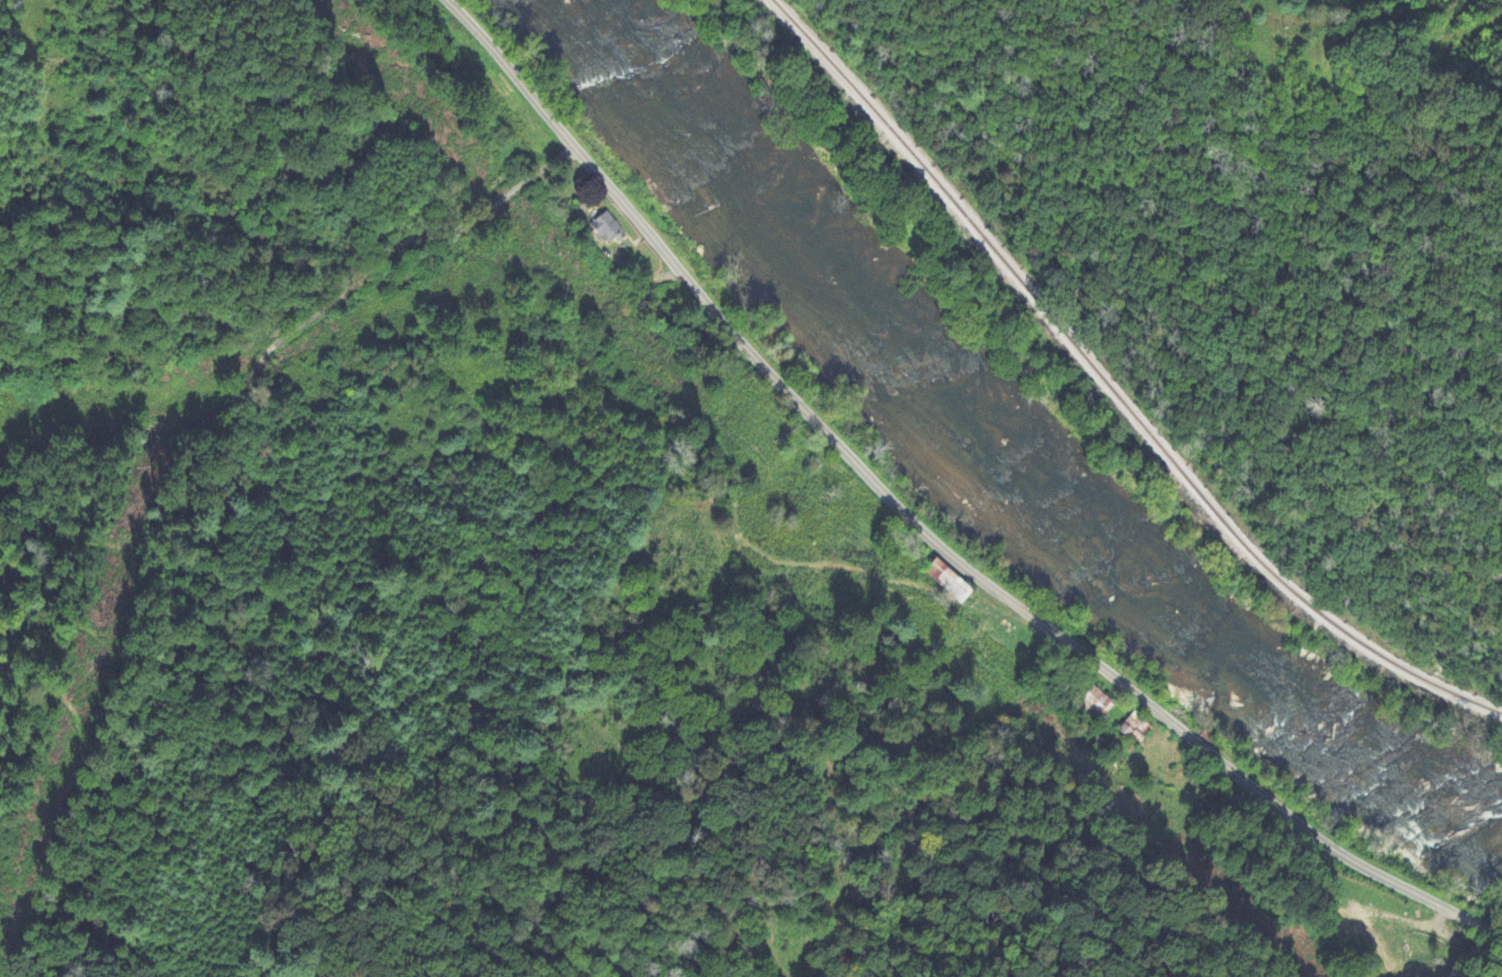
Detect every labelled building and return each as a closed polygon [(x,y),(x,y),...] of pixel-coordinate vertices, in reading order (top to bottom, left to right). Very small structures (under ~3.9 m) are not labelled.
[(606,248),(624,236),(609,213),(591,225),(606,248)] [(1356,929),(1340,920),(1335,928),(1351,937),(1356,929)]
